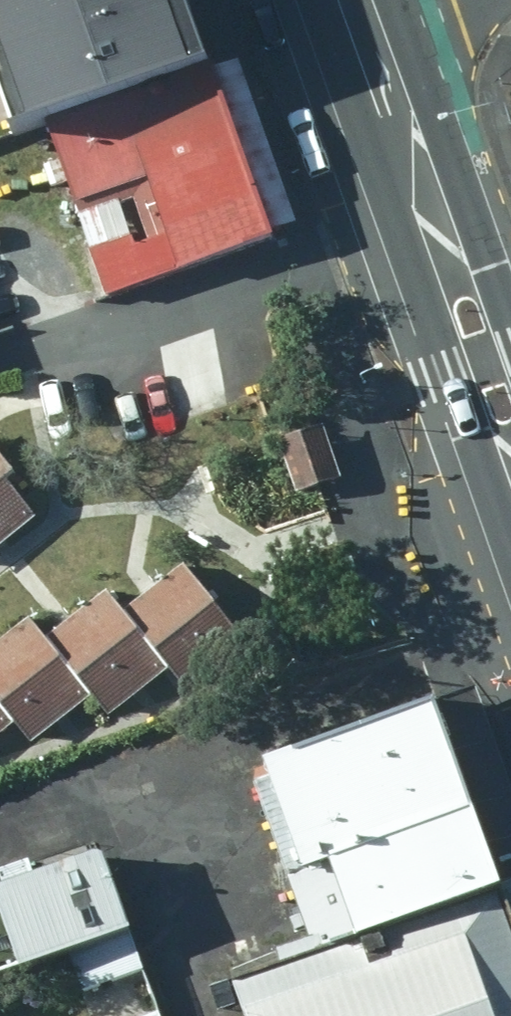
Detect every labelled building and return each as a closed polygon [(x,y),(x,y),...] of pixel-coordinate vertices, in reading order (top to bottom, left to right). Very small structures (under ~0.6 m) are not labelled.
[(20,136),(183,79),(211,70),(187,0),(0,0),(0,78),(20,136)] [(233,62),(211,70),(272,246),(295,238),(233,62)] [(272,246),(211,70),(183,79),(20,136),(81,311),(272,246)] [(341,485),(323,438),(277,455),(294,502),(341,485)] [(40,522),(9,485),(17,478),(0,457),(0,554),(40,522)] [(124,619),(166,674),(181,694),(243,646),(186,572),(124,619)] [(48,643),(90,702),(103,719),(166,674),(124,619),(111,599),(48,643)] [(48,643),(33,623),(0,647),(0,706),(13,724),(29,745),(90,702),(48,643)] [(466,699),(422,713),(460,817),(487,890),(510,955),(510,824),(466,699)] [(13,724),(0,706),(0,733),(13,724)] [(282,882),(460,817),(422,713),(244,779),(282,882)] [(460,817),(282,882),(309,955),(487,890),(460,817)] [(92,847),(10,877),(37,955),(121,924),(92,847)] [(0,881),(0,969),(37,955),(10,877),(0,881)] [(487,890),(309,955),(216,989),(226,1015),(510,1015),(510,955),(487,890)]
